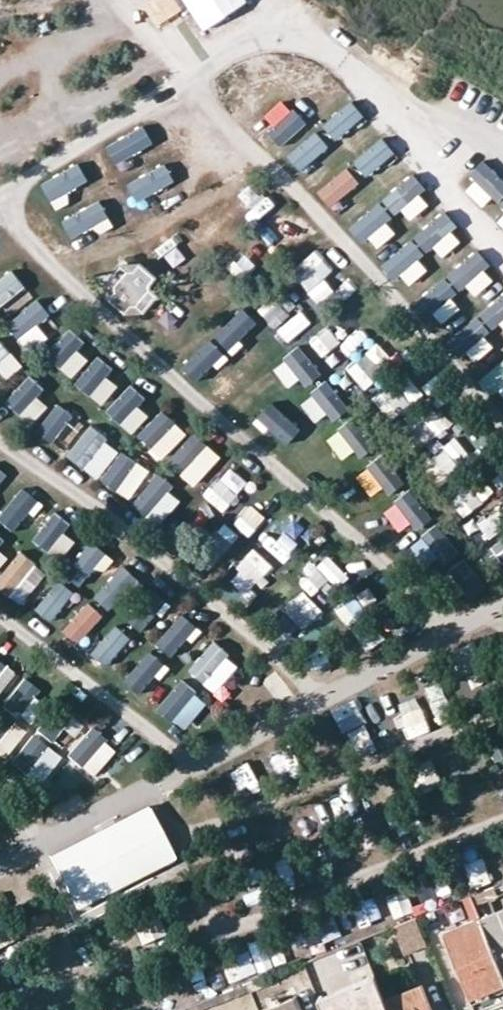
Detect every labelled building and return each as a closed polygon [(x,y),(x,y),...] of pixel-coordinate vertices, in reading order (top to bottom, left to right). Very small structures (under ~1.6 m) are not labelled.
[(249,2),(248,0),(184,0),(204,31),(249,2)] [(313,67),(286,93),(300,107),(327,81),(313,67)] [(277,96),(249,120),(263,137),(291,112),(277,96)] [(346,97),(321,124),(337,138),(362,111),(346,97)] [(147,121),(114,140),(124,158),(157,139),(147,121)] [(387,133),(356,162),(371,178),(402,150),(387,133)] [(311,135),(283,162),(297,177),(326,151),(311,135)] [(85,159),(48,179),(58,197),(95,177),(85,159)] [(139,179),(151,196),(180,176),(169,159),(139,179)] [(465,193),(479,207),(502,184),(502,180),(491,168),(465,193)] [(350,170),(320,196),(333,211),(363,185),(350,170)] [(414,176),(385,204),(400,219),(428,191),(414,176)] [(226,202),(241,219),(260,202),(246,185),(226,202)] [(105,197),(70,218),(81,237),(117,215),(105,197)] [(381,204),(352,231),(367,246),(396,220),(381,204)] [(446,213),(421,238),(436,254),(462,228),(446,213)] [(282,253),(293,238),(271,221),(260,236),(282,253)] [(167,262),(185,254),(175,231),(157,239),(167,262)] [(416,243),(385,270),(398,285),(429,257),(416,243)] [(246,277),(258,267),(240,245),(228,254),(246,277)] [(290,273),(308,291),(334,266),(317,248),(290,273)] [(484,253),(453,277),(466,294),(497,270),(484,253)] [(121,267),(108,281),(117,289),(110,299),(126,313),(133,304),(143,311),(156,296),(148,288),(155,278),(139,264),(131,274),(121,267)] [(0,279),(0,312),(30,287),(13,268),(0,279)] [(326,278),(311,292),(321,303),(336,289),(326,278)] [(449,282),(418,309),(432,324),(463,297),(449,282)] [(279,339),(307,324),(286,289),(259,304),(279,339)] [(481,315),(494,331),(502,324),(502,298),(481,315)] [(42,302),(8,327),(20,343),(54,318),(42,302)] [(240,317),(218,337),(235,355),(257,334),(240,317)] [(478,317),(447,343),(459,358),(491,332),(478,317)] [(339,356),(355,341),(337,322),(321,337),(339,356)] [(71,328),(43,356),(60,373),(88,345),(71,328)] [(11,352),(0,341),(0,363),(11,352)] [(213,345),(187,369),(203,387),(229,362),(213,345)] [(307,349),(289,362),(309,390),(327,378),(307,349)] [(360,398),(389,372),(372,353),(343,379),(360,398)] [(475,376),(488,392),(502,381),(502,355),(475,376)] [(104,356),(73,382),(88,400),(119,374),(104,356)] [(30,375),(5,402),(23,418),(48,392),(30,375)] [(134,383),(106,412),(123,428),(151,399),(134,383)] [(329,384),(314,396),(337,424),(353,412),(329,384)] [(383,403),(394,419),(407,411),(396,394),(383,403)] [(63,403),(39,431),(58,447),(82,419),(63,403)] [(166,410),(138,437),(156,456),(184,429),(166,410)] [(265,415),(251,432),(280,455),(294,438),(265,415)] [(358,417),(342,429),(363,456),(379,443),(358,417)] [(87,426),(68,457),(88,469),(107,438),(87,426)] [(327,440),(342,460),(354,450),(340,431),(327,440)] [(196,434),(173,460),(188,472),(210,447),(196,434)] [(450,479),(472,453),(452,437),(430,463),(450,479)] [(120,451),(101,480),(121,493),(140,464),(120,451)] [(392,458),(375,470),(397,499),(413,487),(392,458)] [(156,476),(135,504),(150,515),(171,488),(156,476)] [(207,486),(215,507),(237,499),(229,478),(207,486)] [(259,492),(238,523),(256,536),(277,504),(259,492)] [(415,493),(401,505),(423,533),(438,521),(415,493)] [(197,494),(183,516),(205,530),(219,508),(197,494)] [(0,516),(0,524),(9,531),(30,507),(17,496),(0,516)] [(469,524),(486,545),(502,531),(502,527),(487,509),(469,524)] [(46,514),(25,544),(41,555),(63,526),(46,514)] [(260,537),(279,563),(311,540),(292,514),(260,537)] [(445,524),(427,537),(448,566),(466,553),(445,524)] [(192,561),(206,575),(244,540),(230,525),(192,561)] [(8,542),(0,536),(0,552),(8,542)] [(83,543),(62,568),(78,581),(99,557),(83,543)] [(491,553),(502,571),(502,545),(491,553)] [(236,569),(257,588),(275,568),(254,549),(236,569)] [(0,579),(0,592),(9,599),(37,565),(22,553),(0,579)] [(327,556),(318,567),(340,586),(349,575),(327,556)] [(471,558),(454,570),(474,598),(491,586),(471,558)] [(112,566),(91,593),(109,607),(130,580),(112,566)] [(55,578),(33,608),(49,619),(71,590),(55,578)] [(277,586),(293,605),(302,596),(286,578),(277,586)] [(127,623),(143,634),(164,606),(148,594),(127,623)] [(276,618),(290,606),(281,595),(267,607),(276,618)] [(84,603),(63,632),(79,643),(100,614),(84,603)] [(321,603),(290,630),(306,649),(337,622),(321,603)] [(157,645),(172,657),(194,629),(179,617),(157,645)] [(119,628),(96,659),(111,671),(135,640),(119,628)] [(214,644),(191,674),(207,686),(230,656),(214,644)] [(153,653),(126,680),(140,695),(167,668),(153,653)] [(448,679),(429,683),(437,724),(456,720),(448,679)] [(23,680),(0,712),(0,713),(16,724),(39,691),(23,680)] [(182,680),(159,709),(176,722),(199,693),(182,680)] [(344,732),(368,721),(359,699),(335,709),(344,732)] [(360,757),(378,748),(367,724),(348,733),(360,757)] [(30,736),(11,765),(43,786),(62,757),(30,736)] [(331,769),(353,760),(344,740),(323,749),(331,769)] [(258,750),(269,773),(288,763),(277,741),(258,750)] [(432,788),(468,768),(456,747),(421,767),(432,788)] [(218,769),(224,788),(244,781),(237,762),(218,769)] [(275,844),(295,839),(288,809),(267,814),(275,844)] [(56,859),(77,900),(159,857),(138,817),(56,859)] [(236,854),(258,851),(254,827),(233,831),(236,854)] [(461,890),(484,888),(481,865),(459,867),(461,890)] [(434,902),(452,898),(447,879),(429,884),(434,902)] [(419,896),(396,905),(402,918),(424,909),(419,896)] [(480,918),(502,976),(502,908),(480,918)] [(410,948),(426,942),(416,917),(400,924),(410,948)] [(444,932),(470,997),(502,983),(502,976),(480,918),(444,932)] [(235,953),(238,981),(266,977),(262,949),(235,953)] [(216,962),(197,967),(204,994),(223,989),(216,962)] [(323,1009),(388,1009),(384,1001),(374,975),(318,998),(323,1009)] [(269,985),(266,978),(248,985),(250,992),(269,985)] [(250,992),(248,985),(185,1009),(205,1009),(250,992)] [(421,987),(384,1001),(388,1009),(430,1009),(421,987)] [(152,992),(129,1000),(132,1009),(158,1009),(152,992)] [(295,997),(263,1009),(300,1009),(295,997)]
